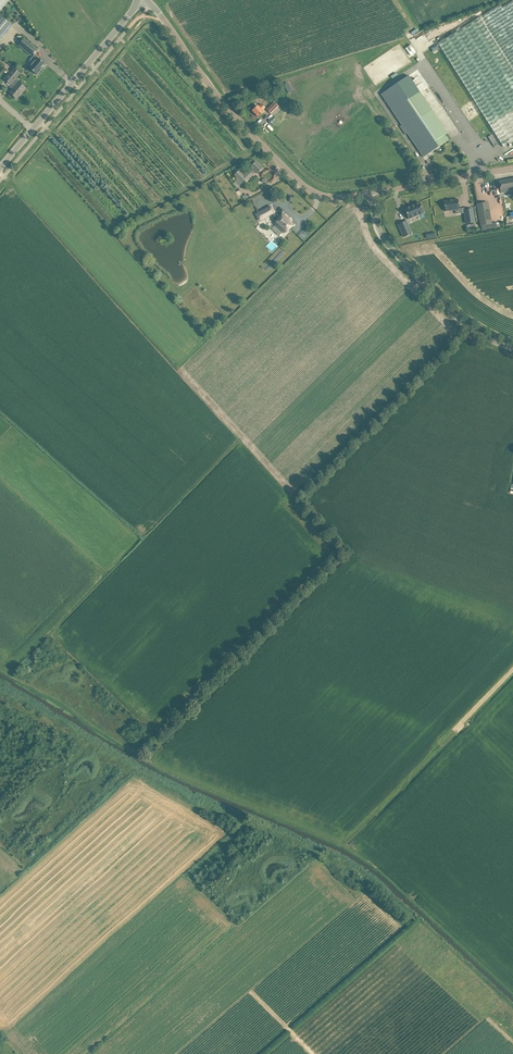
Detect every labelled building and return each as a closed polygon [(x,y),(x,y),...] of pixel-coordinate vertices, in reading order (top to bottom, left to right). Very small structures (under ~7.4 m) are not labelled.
[(10,0),(0,0),(0,12),(10,0)] [(479,16),(436,43),(502,148),(512,141),(512,8),(485,26),(479,16)] [(13,25),(0,15),(0,40),(13,25)] [(31,56),(37,49),(24,39),(19,45),(31,56)] [(30,69),(29,70),(32,72),(33,71),(37,75),(42,69),(41,68),(44,64),(38,58),(39,58),(35,54),(30,60),(34,62),(33,64),(29,68),(30,69)] [(13,68),(9,73),(4,79),(11,85),(9,87),(12,89),(10,93),(17,99),(17,98),(16,98),(22,91),(23,92),(26,88),(16,79),(20,74),(13,68)] [(409,75),(381,94),(404,129),(423,157),(428,154),(424,149),(428,146),(432,152),(448,141),(444,135),(447,133),(416,86),(398,98),(395,93),(412,81),(409,75)] [(279,106),(275,102),(267,109),(271,114),(279,106)] [(252,111),(259,117),(264,112),(262,110),(265,107),(262,104),(259,107),(258,105),(256,107),(252,111)] [(492,135),(488,137),(495,147),(498,145),(492,135)] [(251,174),(252,175),(256,171),(258,173),(259,172),(263,168),(256,162),(255,163),(251,160),(246,165),(251,169),(249,171),(251,173),(251,174)] [(235,181),(233,184),(237,188),(242,183),(243,184),(248,179),(239,170),(234,175),(238,178),(235,181)] [(499,181),(501,193),(512,191),(512,179),(499,181)] [(464,210),(464,208),(459,209),(458,199),(445,201),(444,201),(446,211),(455,210),(456,214),(464,213),(464,210)] [(404,209),(409,219),(424,212),(419,202),(404,209)] [(488,202),(477,204),(481,226),(492,224),(488,202)] [(270,215),(276,221),(276,222),(275,224),(278,228),(284,233),(286,231),(292,225),(287,221),(289,219),(283,214),(279,219),(273,213),(274,213),(271,206),(256,214),(258,217),(260,221),(264,218),(270,215)] [(473,209),(464,210),(464,213),(466,224),(475,222),(473,209)] [(398,225),(404,237),(412,234),(406,221),(398,225)] [(297,233),(303,239),(308,235),(302,228),(297,233)] [(277,247),(272,241),(267,245),(272,251),(277,247)]
